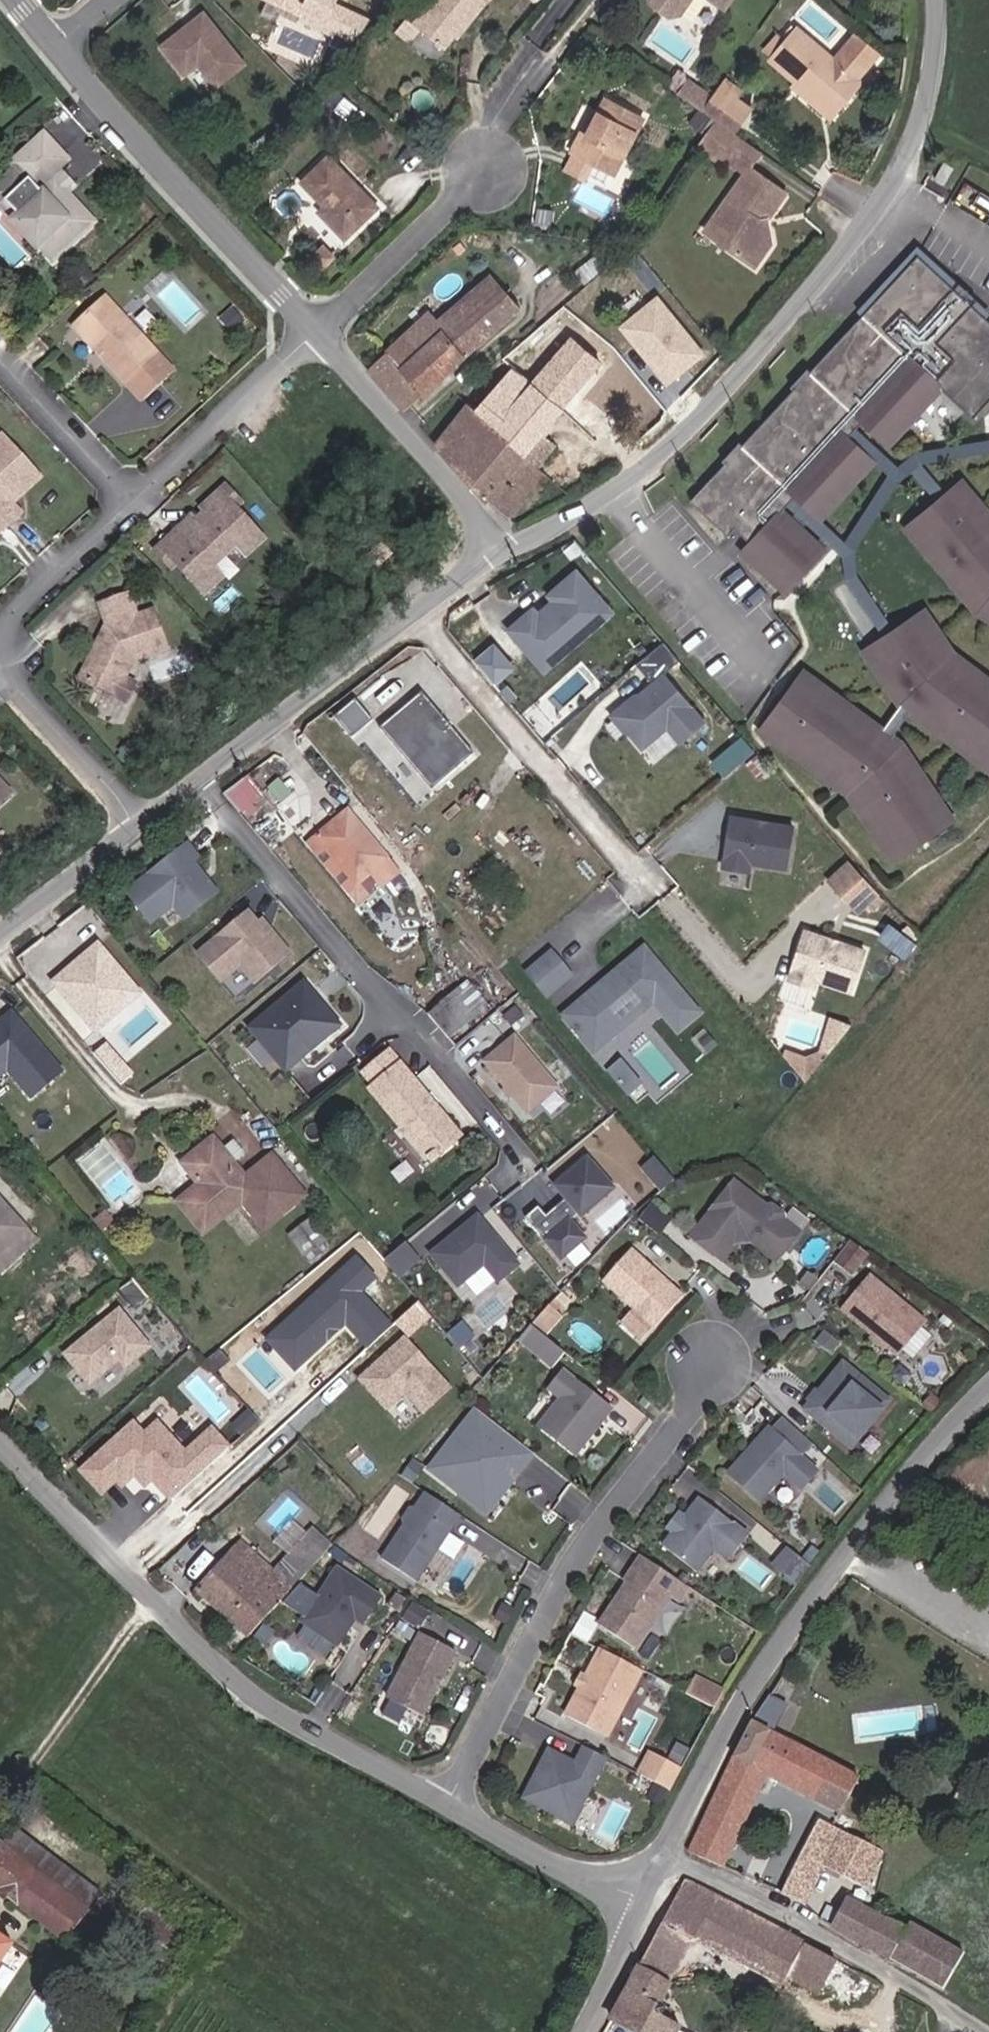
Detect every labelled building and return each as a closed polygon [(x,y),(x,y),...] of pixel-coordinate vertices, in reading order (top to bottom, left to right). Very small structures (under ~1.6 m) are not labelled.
[(316,0),(279,0),(309,14),(316,0)] [(498,0),(424,0),(413,13),(457,50),(498,0)] [(674,13),(685,10),(692,0),(656,0),(674,13)] [(734,9),(740,0),(720,0),(734,9)] [(252,63),(210,12),(169,46),(192,74),(205,63),(224,86),(252,63)] [(838,115),(888,55),(862,34),(842,57),(805,26),(775,63),(838,115)] [(711,90),(695,80),(686,93),(702,103),(711,90)] [(750,92),(732,80),(711,112),(725,122),(743,133),(760,107),(746,98),(750,92)] [(588,130),(578,150),(581,151),(599,161),(621,171),(648,115),(611,97),(603,111),(593,133),(588,130)] [(603,111),(598,109),(588,130),(593,133),(603,111)] [(709,146),(752,174),(756,168),(768,150),(743,133),(725,122),(709,146)] [(58,172),(67,164),(43,139),(12,167),(16,172),(0,187),(0,208),(15,224),(13,225),(36,250),(38,248),(53,264),(96,224),(70,196),(75,191),(58,172)] [(591,177),(599,161),(581,151),(573,167),(591,177)] [(309,181),(332,203),(325,210),(353,238),(386,204),(335,154),(309,181)] [(925,179),(934,163),(925,158),(916,174),(925,179)] [(710,233),(758,269),(773,249),(771,222),(793,194),(756,168),(752,174),(710,233)] [(986,199),(973,221),(988,231),(988,201),(986,199)] [(988,380),(988,328),(952,295),(900,251),(864,291),(800,365),(795,363),(778,383),(780,387),(759,412),(840,481),(861,456),(837,434),(849,420),(874,441),(925,384),(961,413),(988,380)] [(626,288),(638,305),(660,290),(647,272),(626,288)] [(399,351),(376,371),(413,411),(527,308),(497,275),(454,314),(446,321),(450,325),(409,362),(399,351)] [(106,298),(74,327),(129,387),(161,357),(106,298)] [(450,325),(446,321),(440,314),(399,351),(409,362),(450,325)] [(551,430),(612,360),(585,336),(544,381),(540,377),(536,382),(524,371),(484,417),(474,408),(445,444),(511,518),(552,473),(543,465),(564,441),(551,430)] [(840,481),(759,412),(731,442),(728,440),(710,460),(713,465),(680,504),(718,537),(726,531),(741,543),(734,551),(736,552),(779,590),(814,549),(773,513),(787,497),(809,516),(840,481)] [(9,436),(0,444),(0,535),(2,536),(27,514),(18,504),(47,478),(9,436)] [(948,476),(896,522),(970,604),(988,615),(988,521),(948,476)] [(250,504),(235,486),(211,507),(214,510),(202,520),(187,533),(197,545),(181,559),(182,560),(209,593),(227,578),(217,566),(243,545),(253,557),(271,541),(244,509),(250,504)] [(199,516),(161,548),(176,565),(182,560),(181,559),(197,545),(187,533),(202,520),(199,516)] [(583,634),(610,611),(575,570),(548,593),(553,599),(544,608),(546,611),(539,617),(532,608),(520,618),(555,659),(567,648),(558,638),(574,624),(583,634)] [(146,616),(139,594),(108,603),(112,625),(85,682),(135,709),(145,684),(133,678),(141,662),(174,651),(160,612),(146,616)] [(988,763),(988,679),(946,650),(916,608),(860,648),(895,699),(878,725),(797,671),(757,728),(846,791),(893,855),(950,815),(897,740),(889,734),(905,707),(988,763)] [(555,659),(520,618),(508,628),(543,669),(555,659)] [(661,674),(612,715),(640,747),(664,726),(678,741),(702,721),(661,674)] [(420,691),(378,727),(402,756),(411,749),(439,781),(472,753),(420,691)] [(372,720),(354,698),(333,716),(350,738),(372,720)] [(710,761),(722,776),(751,751),(739,736),(710,761)] [(439,781),(411,749),(402,756),(430,789),(439,781)] [(227,790),(245,818),(267,803),(249,775),(227,790)] [(18,796),(0,778),(0,813),(18,796)] [(354,809),(314,843),(366,905),(392,884),(406,871),(354,809)] [(783,868),(791,826),(729,815),(720,866),(746,870),(748,862),(783,868)] [(178,913),(212,887),(188,856),(193,852),(181,838),(120,886),(144,917),(167,899),(178,913)] [(845,861),(825,880),(847,902),(852,897),(861,906),(875,893),(845,861)] [(250,979),(286,949),(258,916),(254,919),(244,907),(193,950),(217,978),(236,963),(250,979)] [(802,931),(786,980),(810,988),(813,980),(847,991),(861,951),(802,931)] [(89,941),(46,978),(87,1026),(131,988),(89,941)] [(588,1004),(566,1022),(590,1051),(651,1001),(675,1029),(695,1013),(641,948),(605,979),(610,985),(604,990),(598,984),(583,997),(588,1004)] [(525,972),(544,995),(568,975),(549,952),(525,972)] [(299,980),(246,1024),(281,1066),(334,1022),(317,1001),(307,1002),(303,998),(310,992),(299,980)] [(477,1011),(457,987),(426,1013),(446,1037),(477,1011)] [(23,1094),(53,1069),(3,1010),(0,1013),(0,1068),(23,1094)] [(847,1030),(841,1023),(829,1019),(819,1052),(826,1056),(847,1030)] [(480,1061),(522,1113),(553,1088),(510,1036),(480,1061)] [(113,1081),(124,1071),(98,1040),(86,1050),(113,1081)] [(394,1051),(370,1070),(381,1083),(374,1088),(438,1167),(468,1143),(394,1051)] [(803,1059),(783,1052),(781,1057),(797,1077),(803,1059)] [(804,1084),(819,1064),(803,1059),(797,1077),(804,1084)] [(641,1089),(617,1060),(605,1070),(629,1098),(641,1089)] [(254,1175),(224,1138),(191,1165),(209,1186),(190,1201),(217,1233),(253,1203),(272,1226),(311,1194),(279,1155),(254,1175)] [(642,1167),(666,1189),(678,1177),(655,1154),(642,1167)] [(610,1190),(584,1159),(551,1187),(562,1200),(542,1216),(535,1207),(522,1218),(557,1260),(581,1240),(566,1221),(574,1214),(577,1217),(610,1190)] [(776,1245),(790,1228),(786,1225),(785,1219),(774,1210),(768,1211),(736,1185),(725,1200),(723,1200),(718,1206),(718,1208),(692,1241),(719,1263),(736,1242),(736,1237),(745,1236),(746,1241),(778,1267),(788,1255),(776,1245)] [(0,1190),(0,1272),(41,1237),(0,1190)] [(664,1232),(676,1215),(654,1200),(642,1217),(664,1232)] [(109,1213),(103,1218),(111,1227),(117,1222),(109,1213)] [(443,1241),(426,1256),(453,1288),(479,1267),(488,1277),(488,1278),(493,1283),(513,1266),(507,1258),(506,1258),(473,1217),(457,1230),(459,1235),(451,1242),(443,1241)] [(314,1223),(299,1237),(315,1253),(330,1240),(314,1223)] [(788,1255),(802,1239),(790,1228),(776,1245),(788,1255)] [(856,1272),(872,1252),(854,1238),(838,1258),(856,1272)] [(401,1243),(379,1261),(394,1278),(415,1261),(401,1243)] [(652,1330),(681,1299),(668,1288),(663,1288),(656,1282),(659,1279),(631,1252),(602,1283),(652,1330)] [(367,1276),(348,1257),(319,1285),(358,1327),(373,1313),(353,1291),(367,1276)] [(914,1319),(868,1280),(840,1313),(886,1352),(914,1319)] [(350,1334),(358,1327),(319,1285),(275,1326),(284,1337),(270,1351),(289,1369),(320,1340),(317,1336),(327,1327),(330,1330),(338,1323),(350,1334)] [(544,1339),(563,1319),(550,1308),(530,1328),(544,1339)] [(114,1314),(60,1359),(84,1388),(113,1364),(119,1371),(144,1350),(114,1314)] [(564,1357),(530,1328),(519,1343),(552,1371),(564,1357)] [(398,1336),(354,1378),(382,1407),(400,1390),(418,1409),(445,1384),(398,1336)] [(850,1453),(889,1406),(842,1367),(803,1413),(850,1453)] [(574,1458),(611,1411),(562,1372),(547,1391),(563,1404),(564,1410),(555,1420),(551,1417),(540,1431),(574,1458)] [(507,1485),(531,1456),(473,1410),(450,1439),(426,1469),(457,1494),(467,1482),(481,1494),(496,1476),(507,1485)] [(126,1426),(75,1474),(97,1497),(112,1484),(117,1490),(128,1480),(138,1491),(147,1482),(168,1504),(223,1451),(206,1433),(180,1457),(151,1427),(138,1439),(126,1426)] [(815,1476),(766,1432),(755,1443),(759,1447),(753,1454),(745,1455),(725,1477),(756,1505),(770,1491),(766,1487),(775,1478),(781,1478),(799,1493),(815,1476)] [(493,1503),(507,1485),(496,1476),(481,1494),(493,1503)] [(413,1584),(457,1518),(422,1493),(412,1508),(405,1509),(399,1518),(400,1525),(377,1559),(413,1584)] [(726,1565),(746,1540),(697,1502),(660,1550),(693,1576),(711,1553),(726,1565)] [(238,1539),(194,1588),(246,1635),(328,1544),(317,1534),(310,1542),(301,1534),(270,1568),(238,1539)] [(803,1567),(784,1551),(771,1567),(790,1583),(803,1567)] [(631,1652),(666,1600),(674,1605),(685,1589),(639,1559),(630,1574),(632,1576),(596,1628),(631,1652)] [(339,1620),(344,1613),(359,1623),(377,1597),(335,1568),(298,1622),(333,1646),(347,1626),(339,1620)] [(414,1601),(405,1617),(457,1648),(466,1632),(414,1601)] [(419,1718),(453,1654),(418,1635),(384,1699),(419,1718)] [(602,1740),(637,1674),(598,1652),(584,1679),(576,1692),(562,1719),(602,1740)] [(706,1709),(716,1692),(689,1677),(679,1694),(706,1709)] [(753,1716),(685,1852),(716,1867),(759,1775),(836,1811),(852,1780),(755,1730),(759,1718),(753,1716)] [(669,1746),(661,1761),(673,1767),(681,1752),(669,1746)] [(592,1777),(601,1761),(579,1750),(571,1766),(592,1777)] [(567,1826),(592,1777),(544,1752),(519,1800),(567,1826)] [(675,1770),(643,1755),(632,1777),(663,1793),(675,1770)] [(775,1892),(799,1904),(819,1864),(860,1885),(876,1852),(812,1819),(775,1892)] [(74,1940),(97,1909),(93,1906),(105,1889),(22,1829),(12,1843),(9,1841),(0,1853),(0,1886),(74,1940)] [(679,1984),(700,1944),(771,1981),(775,1973),(827,2000),(844,1967),(684,1883),(611,2020),(635,2031),(692,2031),(695,2028),(667,2014),(683,1985),(679,1984)] [(860,1899),(843,1928),(956,1991),(975,1957),(920,1927),(917,1931),(860,1899)] [(27,1947),(0,1928),(0,1985),(27,1947)]
